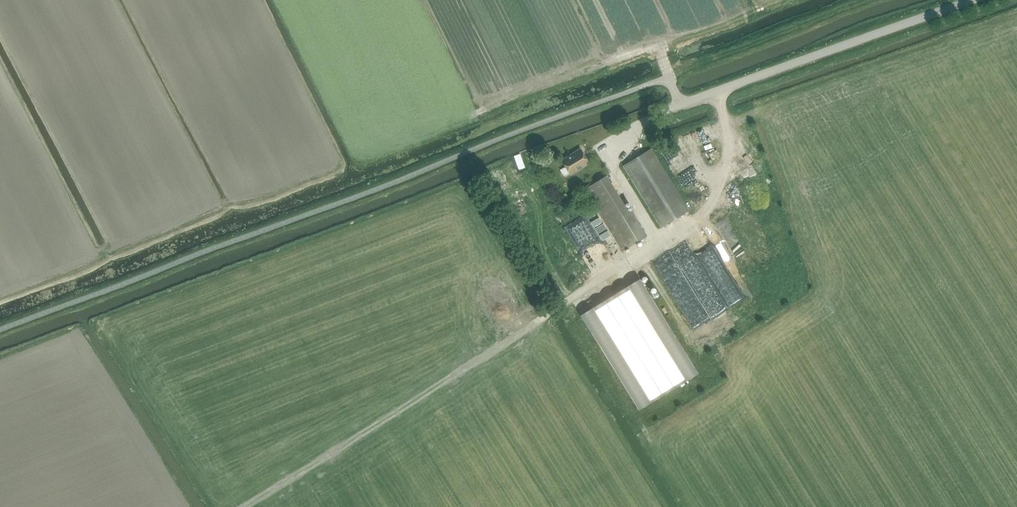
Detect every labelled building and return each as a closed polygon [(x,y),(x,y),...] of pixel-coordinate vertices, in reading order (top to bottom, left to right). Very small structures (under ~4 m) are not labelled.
[(623,165),(661,227),(689,210),(651,148),(623,165)] [(562,160),(570,174),(589,163),(580,149),(562,160)] [(584,189),(622,251),(644,237),(606,176),(584,189)] [(700,232),(688,237),(704,269),(716,264),(700,232)] [(678,255),(686,247),(680,241),(672,249),(678,255)] [(640,279),(581,315),(638,409),(697,373),(640,279)]
